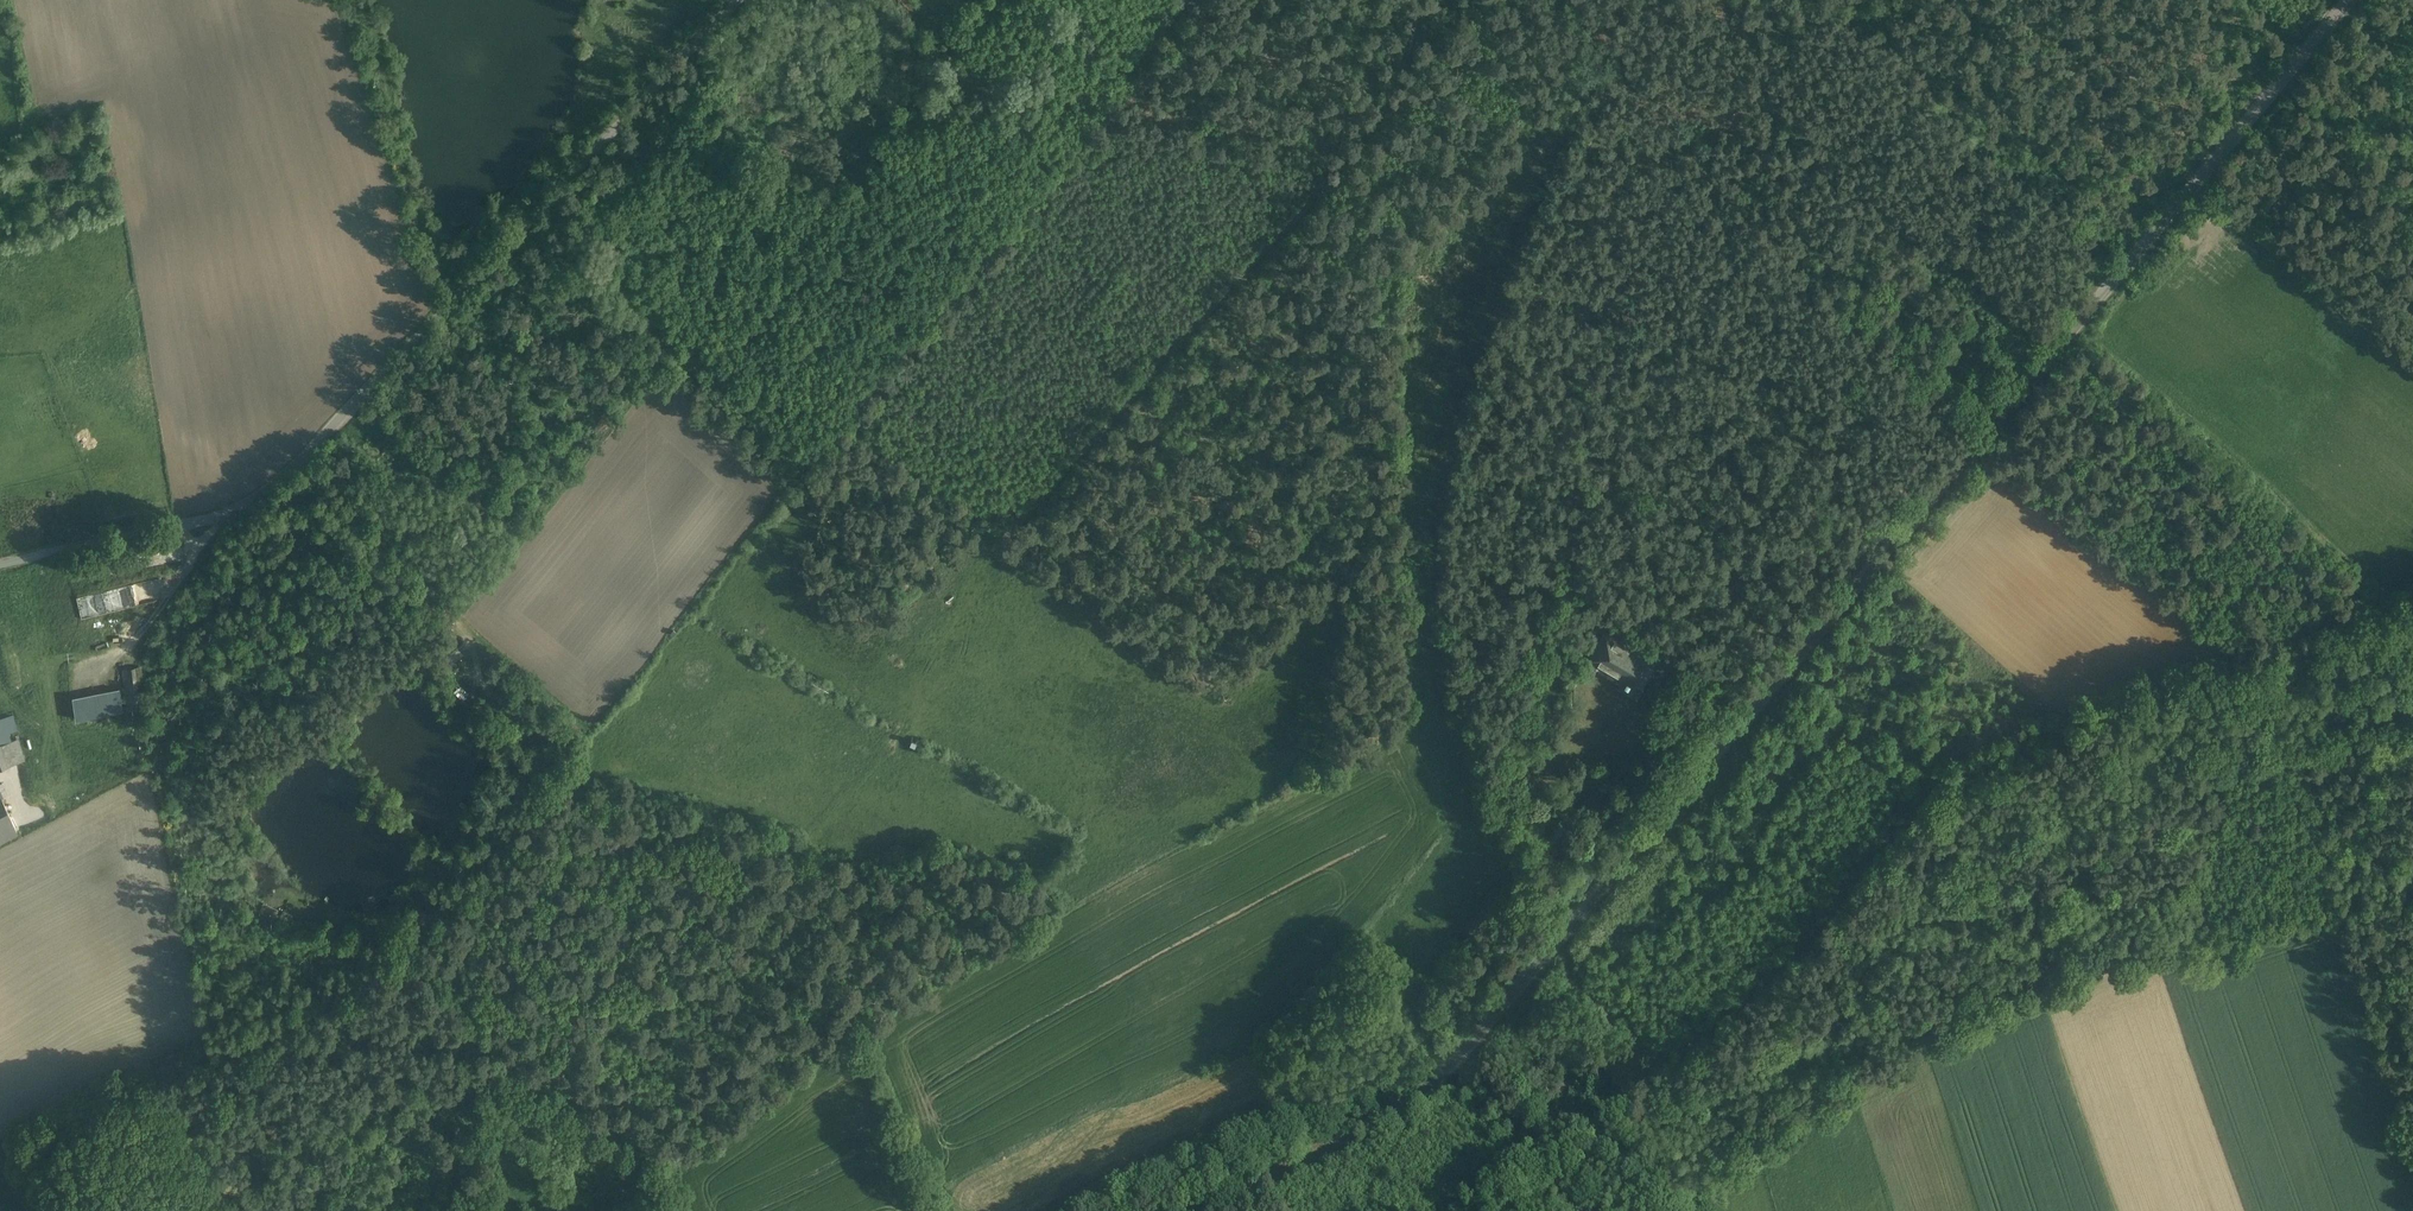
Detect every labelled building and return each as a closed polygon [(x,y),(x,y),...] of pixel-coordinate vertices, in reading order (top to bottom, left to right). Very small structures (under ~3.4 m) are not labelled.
[(1582,582),(1571,580),(1569,592),(1580,594),(1582,582)] [(1641,654),(1609,634),(1593,660),(1625,680),(1621,686),(1638,697),(1664,656),(1647,645),(1641,654)] [(121,690),(121,686),(73,691),(76,715),(145,706),(139,664),(123,666),(126,690),(121,690)] [(6,731),(17,728),(13,715),(0,719),(0,733),(6,731)] [(0,733),(0,742),(1,742),(9,739),(6,731),(0,733)] [(9,739),(1,742),(7,764),(22,759),(16,738),(9,739)] [(0,783),(0,798),(1,798),(2,798),(8,795),(2,782),(0,783)] [(12,819),(2,798),(1,798),(0,798),(0,825),(12,819)] [(0,825),(0,839),(17,831),(12,819),(0,825)]
